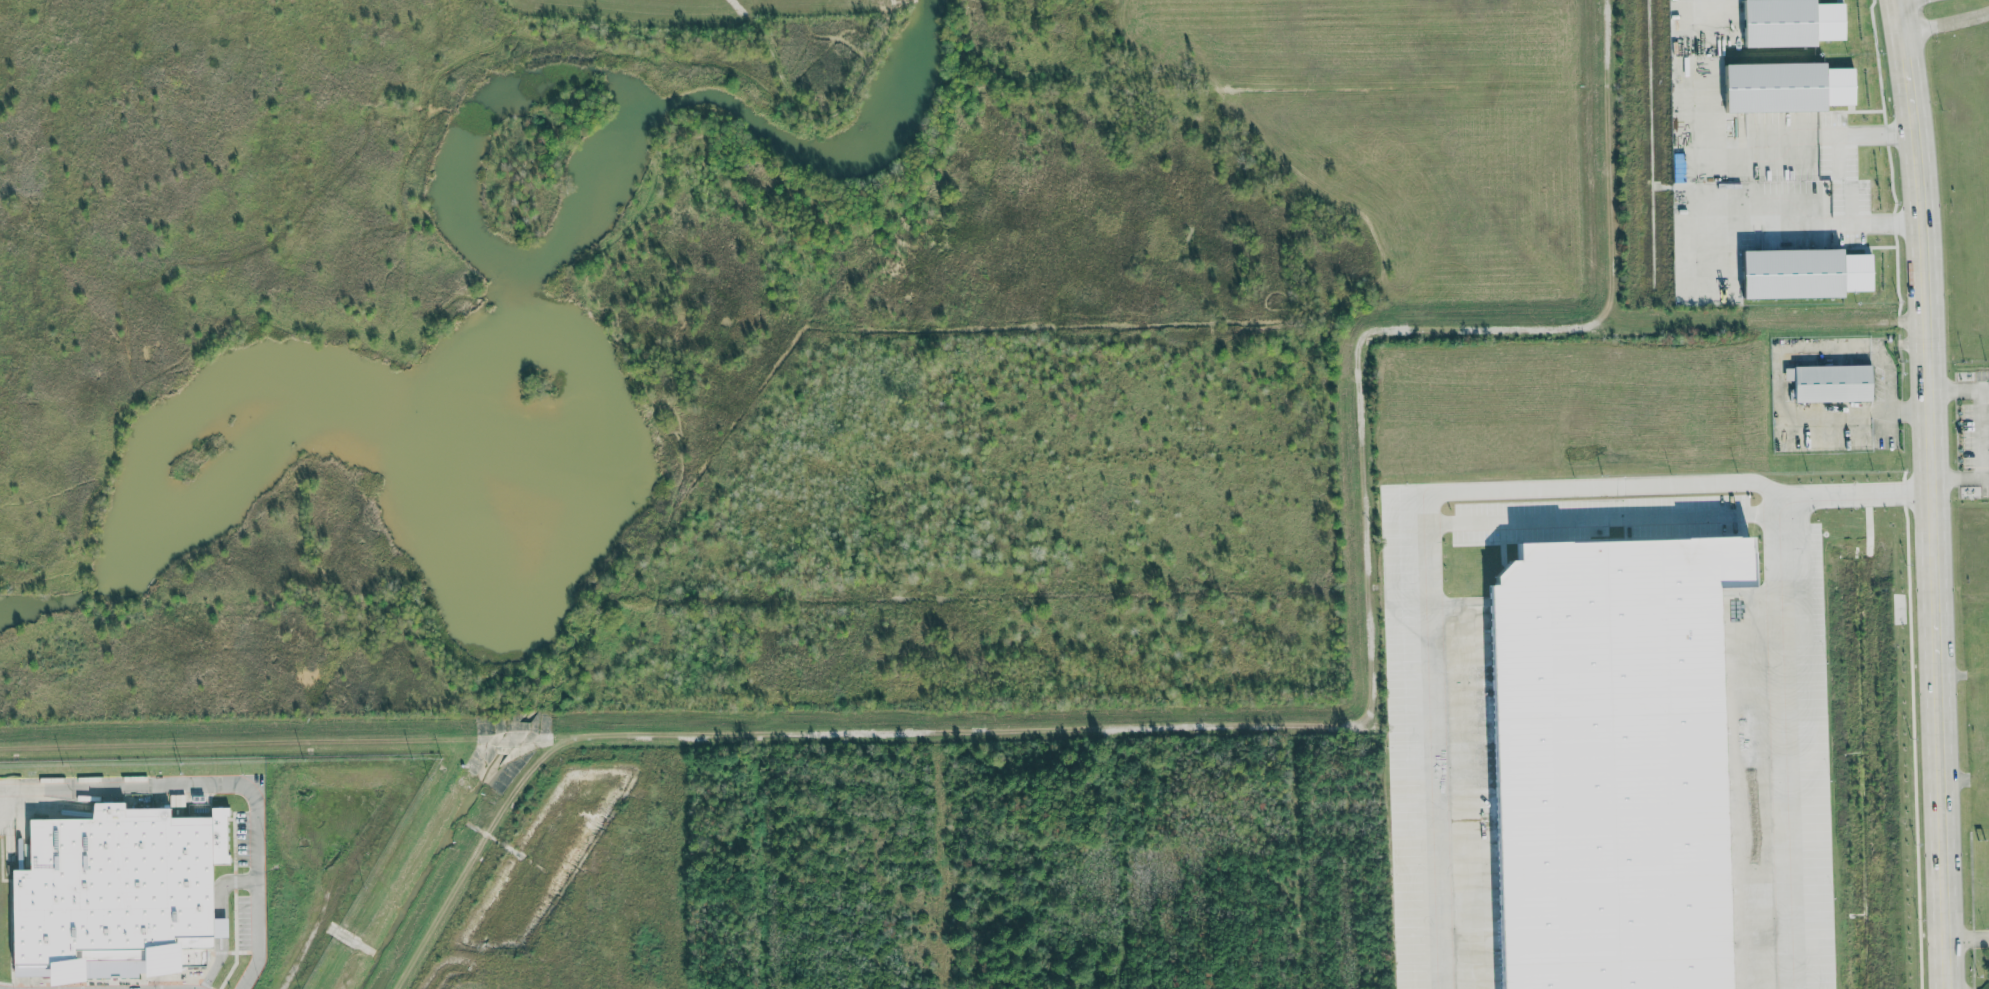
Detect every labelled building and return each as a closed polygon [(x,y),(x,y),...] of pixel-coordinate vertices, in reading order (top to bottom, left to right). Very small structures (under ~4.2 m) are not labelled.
[(1814,46),(1814,41),(1839,40),(1838,3),(1811,4),(1811,0),(1734,0),(1735,48),(1814,46)] [(1715,65),(1716,114),(1816,111),(1815,63),(1715,65)] [(1819,105),(1849,105),(1848,68),(1816,69),(1816,77),(1819,77),(1819,105)] [(1835,298),(1834,292),(1866,291),(1866,255),(1838,255),(1838,250),(1732,252),(1733,299),(1835,298)] [(1866,402),(1865,365),(1781,367),(1781,380),(1788,380),(1788,403),(1866,402)] [(1481,542),(1478,781),(1494,811),(1494,804),(1504,799),(1512,812),(1512,797),(1511,796),(1512,708),(1503,691),(1523,679),(1523,665),(1543,665),(1529,641),(1529,620),(1561,602),(1561,585),(1626,548),(1661,610),(1661,583),(1754,584),(1735,551),(1761,536),(1648,535),(1655,546),(1640,554),(1641,544),(1481,542)] [(1710,646),(1714,645),(1713,613),(1704,613),(1705,644),(1709,644),(1710,646)] [(31,817),(33,868),(16,868),(17,969),(53,968),(53,985),(94,980),(152,977),(190,976),(186,966),(209,967),(206,950),(217,950),(215,817),(176,817),(174,807),(128,807),(128,802),(97,801),(94,815),(31,817)] [(1510,969),(1497,952),(1497,955),(1493,952),(1492,988),(1510,988),(1510,969)]
